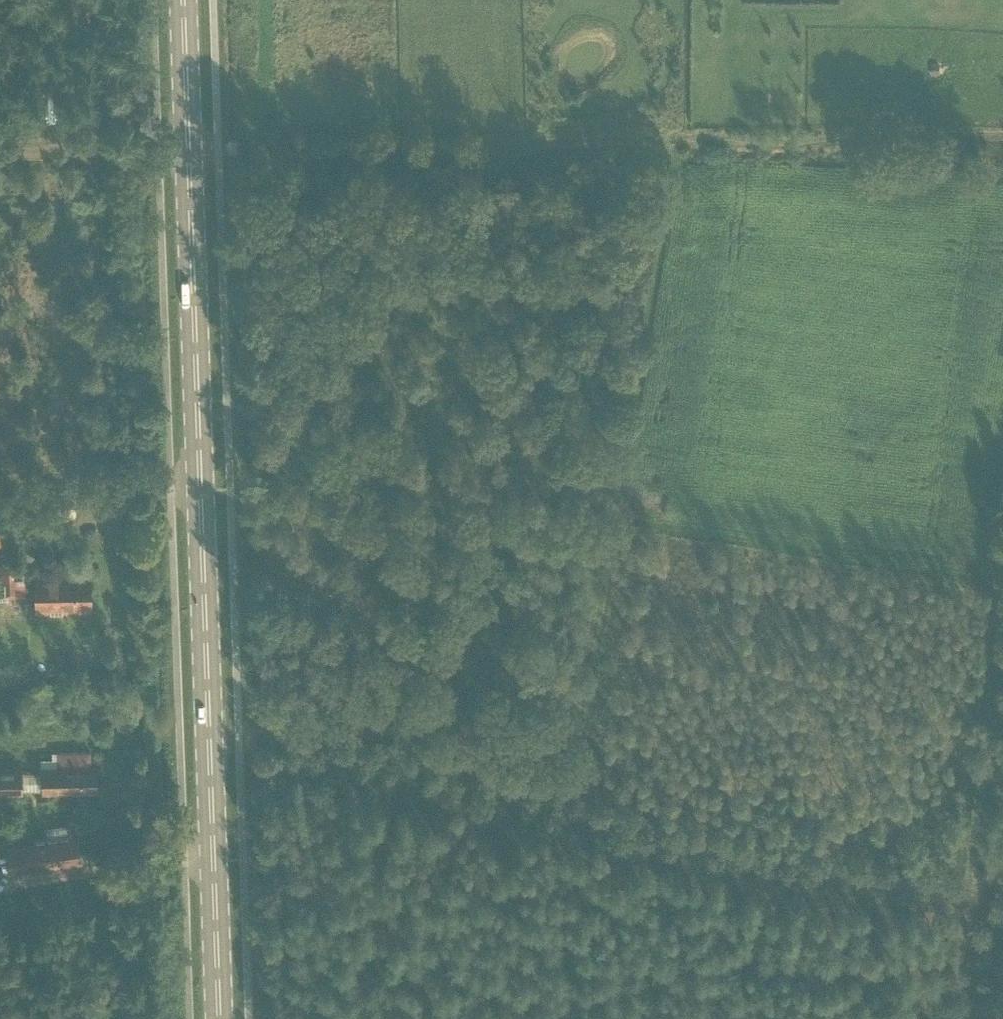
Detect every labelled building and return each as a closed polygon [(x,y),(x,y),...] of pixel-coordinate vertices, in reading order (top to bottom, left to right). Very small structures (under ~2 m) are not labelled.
[(35,579),(35,580),(24,581),(24,576),(23,556),(0,557),(0,599),(25,596),(25,588),(35,588),(36,613),(91,611),(90,577),(35,579)] [(89,752),(56,753),(57,768),(42,769),(43,793),(96,792),(95,767),(90,767),(89,752)] [(0,769),(0,795),(21,795),(21,769),(0,769)] [(9,837),(32,837),(32,813),(9,813),(9,837)] [(5,849),(9,873),(75,864),(72,840),(5,849)]
